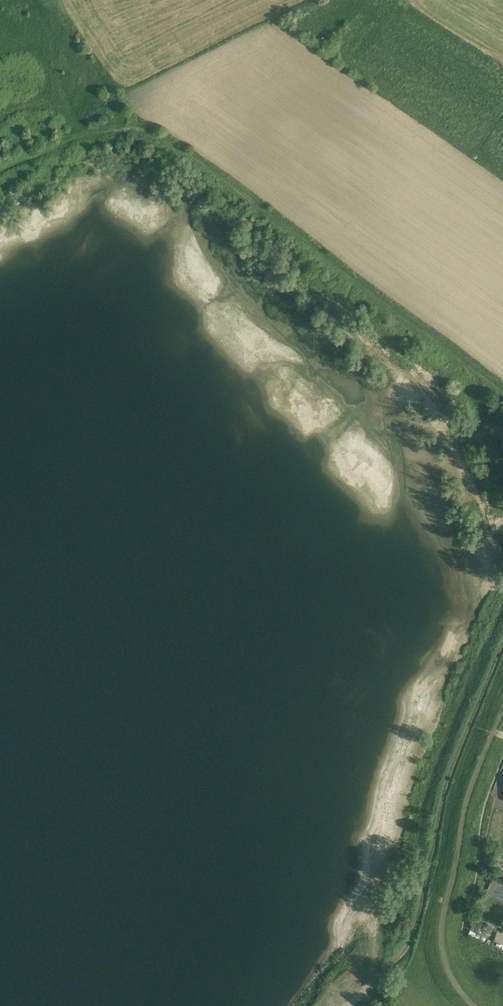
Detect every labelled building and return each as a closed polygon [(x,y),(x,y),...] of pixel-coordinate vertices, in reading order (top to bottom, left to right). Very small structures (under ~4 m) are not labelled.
[(473,920),(470,929),(478,932),(482,923),(473,920)]
